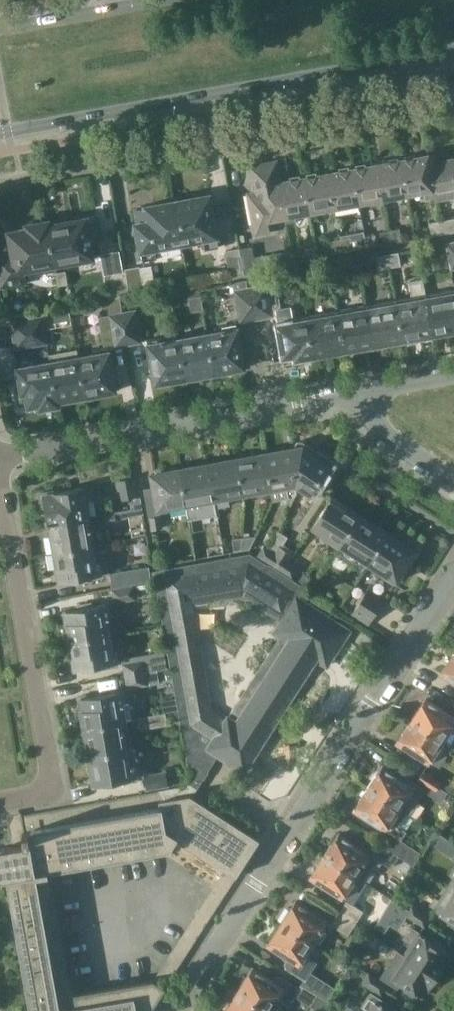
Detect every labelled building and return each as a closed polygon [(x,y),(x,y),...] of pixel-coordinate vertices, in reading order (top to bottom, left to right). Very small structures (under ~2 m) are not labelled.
[(428,155),(403,160),(409,194),(425,191),(426,200),(435,198),(434,192),(435,192),(428,155)] [(432,160),(431,155),(428,155),(435,192),(434,192),(435,198),(436,203),(453,199),(453,160),(436,163),(435,160),(432,160)] [(403,160),(379,164),(385,198),(409,194),(403,160)] [(276,162),(251,166),(256,192),(249,193),(256,234),(271,231),(269,219),(284,217),(278,183),(280,183),(276,162)] [(360,203),(385,198),(379,164),(354,169),(360,203)] [(354,169),(329,174),(335,207),(360,203),(354,169)] [(311,212),(335,207),(329,174),(305,178),(311,212)] [(284,217),(286,225),(296,223),(295,215),(311,212),(305,178),(280,183),(278,183),(284,217)] [(203,239),(205,250),(220,247),(210,195),(190,198),(190,195),(173,198),(182,243),(203,239)] [(136,223),(143,261),(158,258),(156,249),(182,243),(173,198),(158,201),(159,204),(136,209),(139,223),(136,223)] [(58,222),(49,224),(57,266),(94,259),(91,240),(100,238),(96,218),(58,225),(58,222)] [(453,232),(453,219),(440,222),(442,234),(453,232)] [(28,226),(28,227),(19,229),(20,231),(11,233),(12,238),(10,238),(9,239),(9,241),(9,242),(9,243),(9,244),(10,245),(11,246),(12,246),(13,246),(15,256),(0,259),(0,264),(0,265),(0,275),(1,279),(2,278),(4,286),(28,282),(26,272),(57,266),(49,224),(48,222),(28,226)] [(442,234),(440,222),(431,223),(433,236),(442,234)] [(392,233),(394,242),(402,241),(399,228),(391,230),(391,233),(392,233)] [(391,230),(380,232),(382,244),(394,242),(392,233),(391,233),(391,230)] [(343,242),(345,252),(351,250),(349,237),(341,239),(342,242),(343,242)] [(341,239),(331,241),(333,254),(345,252),(343,242),(342,242),(341,239)] [(312,246),(292,250),(292,252),(294,262),(315,258),(312,246)] [(251,247),(240,249),(245,274),(256,272),(253,257),(251,247)] [(240,249),(226,251),(231,277),(245,274),(240,249)] [(289,250),(253,257),(256,272),(294,265),(294,262),(292,252),(289,252),(289,250)] [(398,252),(387,254),(390,268),(401,266),(398,252)] [(378,270),(390,268),(387,254),(376,256),(378,270)] [(126,269),(126,272),(130,295),(143,293),(139,267),(126,269)] [(66,269),(58,271),(60,284),(69,283),(66,269)] [(130,295),(126,272),(111,274),(114,298),(130,295)] [(314,353),(308,318),(295,320),(290,306),(282,307),(276,275),(254,280),(261,318),(277,316),(285,361),(316,355),(315,353),(314,353)] [(340,275),(331,276),(334,290),(343,289),(340,275)] [(334,290),(331,276),(318,279),(320,293),(334,290)] [(236,291),(248,289),(247,280),(234,283),(236,291)] [(187,297),(190,311),(201,309),(197,289),(187,290),(189,297),(187,297)] [(236,291),(241,322),(254,320),(248,289),(236,291)] [(433,332),(443,331),(443,333),(453,331),(453,291),(427,296),(433,332)] [(397,302),(403,340),(423,336),(423,334),(433,332),(427,296),(397,302)] [(109,314),(120,312),(118,298),(107,300),(109,314)] [(397,302),(367,307),(374,343),(384,341),(384,343),(403,340),(397,302)] [(374,343),(367,307),(338,312),(345,350),(364,347),(364,345),(374,343)] [(135,310),(122,312),(128,344),(141,342),(135,310)] [(122,312),(120,312),(109,314),(101,315),(106,348),(109,347),(128,344),(122,312)] [(314,353),(315,353),(325,351),(325,354),(345,350),(338,312),(308,318),(314,353)] [(14,336),(47,330),(45,317),(12,323),(14,336)] [(224,327),(207,330),(214,374),(245,368),(237,324),(224,326),(224,327)] [(14,336),(16,347),(16,348),(49,343),(47,330),(14,336)] [(207,330),(179,335),(186,379),(204,375),(204,374),(214,372),(214,374),(207,330)] [(179,335),(148,341),(155,384),(186,379),(179,335)] [(109,347),(106,348),(78,353),(86,396),(116,391),(109,347)] [(77,349),(49,354),(51,362),(58,401),(86,396),(78,353),(77,349)] [(58,401),(51,362),(17,367),(22,394),(26,393),(29,408),(39,406),(40,409),(59,406),(58,401)] [(311,497),(316,489),(334,461),(317,451),(315,454),(306,449),(307,448),(307,447),(306,446),(306,445),(305,443),(304,443),(303,442),(301,441),(300,441),(299,442),(297,443),(296,444),(295,445),(295,446),(295,448),(295,449),(296,449),(300,472),(294,472),(296,487),(311,497)] [(297,493),(296,487),(294,472),(300,472),(296,449),(295,449),(266,454),(272,492),(274,500),(291,497),(293,498),(297,493)] [(237,459),(244,497),(272,492),(266,454),(237,459)] [(244,497),(237,459),(218,462),(208,464),(214,499),(215,502),(215,505),(216,509),(231,506),(229,500),(244,497)] [(208,464),(198,466),(180,469),(186,507),(215,502),(214,499),(208,464)] [(158,512),(161,512),(186,507),(180,469),(152,474),(158,512)] [(123,500),(136,497),(132,478),(119,480),(123,500)] [(96,499),(93,486),(54,493),(54,491),(40,494),(42,507),(45,507),(48,525),(54,524),(87,518),(87,517),(84,501),(96,499)] [(141,497),(136,498),(127,514),(144,512),(141,497)] [(321,537),(339,548),(360,514),(344,504),(343,506),(331,498),(313,524),(325,532),(321,537)] [(117,523),(115,513),(101,516),(103,525),(117,523)] [(337,551),(353,561),(358,553),(369,560),(386,534),(375,527),(376,525),(360,514),(339,548),(337,551)] [(52,535),(55,553),(92,546),(89,528),(93,528),(91,516),(87,517),(87,518),(54,524),(56,535),(52,535)] [(388,531),(386,534),(369,560),(382,568),(378,574),(394,585),(417,551),(405,543),(406,543),(403,541),(402,542),(388,532),(388,531)] [(274,553),(268,562),(280,570),(286,561),(291,553),(281,547),(287,538),(277,532),(268,549),(274,553)] [(249,548),(255,536),(231,539),(233,550),(249,548)] [(256,555),(268,562),(274,553),(268,549),(263,545),(256,555)] [(95,562),(92,546),(55,553),(58,569),(62,569),(64,581),(73,579),(73,583),(86,580),(86,577),(102,574),(100,562),(95,562)] [(249,554),(155,571),(158,585),(157,587),(190,778),(187,782),(196,788),(219,753),(209,746),(225,721),(226,720),(212,711),(193,606),(196,605),(195,598),(241,590),(260,560),(250,554),(249,554)] [(260,560),(241,590),(278,613),(281,608),(287,613),(297,597),(298,597),(304,588),(260,560)] [(297,568),(286,561),(280,570),(291,577),(297,568)] [(150,566),(109,573),(112,588),(153,581),(150,566)] [(337,591),(346,597),(352,586),(344,581),(337,591)] [(133,586),(113,590),(115,602),(136,599),(133,586)] [(368,589),(361,601),(378,612),(385,600),(368,589)] [(241,590),(195,598),(196,605),(221,600),(233,600),(246,601),(258,606),(282,622),(275,632),(281,636),(227,721),(226,720),(225,721),(209,746),(219,753),(237,765),(236,766),(246,772),(252,762),(251,761),(264,741),(317,659),(326,665),(327,666),(328,665),(345,638),(320,623),(324,618),(325,619),(327,616),(297,598),(298,597),(297,597),(287,613),(281,608),(278,613),(241,590)] [(361,601),(352,614),(369,625),(378,612),(361,601)] [(65,628),(67,641),(108,634),(106,618),(110,617),(107,603),(92,606),(91,603),(78,606),(78,608),(65,611),(68,628),(65,628)] [(108,634),(67,641),(69,654),(72,653),(75,670),(88,668),(89,671),(118,665),(115,649),(111,650),(108,634)] [(123,659),(123,662),(126,677),(158,671),(168,669),(165,652),(123,659)] [(446,666),(448,671),(444,676),(453,683),(453,654),(446,666)] [(160,682),(158,671),(126,677),(128,688),(160,682)] [(124,703),(122,691),(80,698),(82,713),(80,716),(82,724),(85,725),(85,727),(127,720),(133,719),(130,702),(124,703)] [(443,742),(451,729),(453,731),(453,718),(428,702),(426,706),(420,707),(411,721),(443,742)] [(136,718),(138,730),(165,725),(163,713),(136,718)] [(85,727),(90,756),(127,749),(125,733),(129,732),(127,720),(85,727)] [(443,742),(411,721),(403,734),(403,740),(400,745),(437,769),(451,747),(443,742)] [(137,777),(132,748),(127,749),(90,756),(90,758),(88,760),(89,767),(92,769),(95,785),(137,777)] [(382,774),(377,775),(368,789),(408,814),(409,815),(418,801),(417,800),(424,789),(406,778),(404,781),(385,769),(382,774)] [(433,777),(424,771),(418,780),(427,785),(433,777)] [(168,773),(146,776),(148,789),(170,786),(168,773)] [(441,783),(433,777),(427,785),(431,788),(429,792),(442,800),(448,790),(440,785),(441,783)] [(449,780),(445,787),(453,792),(453,783),(449,780)] [(29,832),(24,832),(21,816),(9,818),(14,846),(0,849),(0,878),(5,878),(7,878),(30,1010),(148,1010),(149,1010),(164,988),(151,980),(74,993),(52,871),(168,850),(177,837),(235,875),(236,876),(258,839),(191,797),(196,788),(187,782),(182,787),(73,807),(74,813),(27,821),(29,832)] [(382,846),(399,857),(414,866),(422,854),(397,838),(404,829),(400,827),(408,814),(368,789),(359,802),(360,807),(357,812),(390,833),(382,846)] [(324,856),(356,876),(370,854),(341,836),(338,841),(333,842),(324,856)] [(375,856),(392,868),(399,857),(382,846),(375,856)] [(356,876),(324,856),(316,869),(316,875),(313,879),(342,898),(356,876)] [(435,910),(453,922),(453,892),(448,888),(441,899),(435,896),(429,906),(435,910)] [(365,913),(346,901),(339,913),(357,924),(365,913)] [(290,909),(281,922),(313,943),(325,925),(332,929),(334,926),(331,924),(298,903),(294,908),(290,909)] [(416,920),(421,912),(412,906),(406,914),(416,920)] [(416,920),(424,925),(430,917),(421,912),(416,920)] [(339,913),(331,924),(334,926),(349,936),(357,924),(339,913)] [(313,943),(281,922),(272,936),(273,940),(269,946),(287,958),(283,964),(284,970),(303,982),(309,973),(315,963),(304,957),(313,943)] [(411,946),(405,956),(437,976),(446,963),(442,960),(447,952),(419,933),(409,926),(400,939),(411,946)] [(384,973),(391,977),(419,996),(424,987),(428,990),(437,976),(405,956),(397,968),(390,963),(384,973)] [(238,990),(270,1010),(273,1010),(279,1002),(288,1007),(295,996),(299,989),(280,977),(275,977),(272,981),(255,970),(252,976),(246,977),(238,990)] [(326,983),(309,973),(303,982),(303,983),(319,994),(326,983)] [(372,988),(377,980),(367,974),(362,982),(372,988)] [(372,988),(381,994),(386,985),(377,980),(372,988)] [(303,983),(299,989),(295,996),(311,1006),(319,994),(303,983)] [(238,990),(229,1003),(230,1010),(229,1010),(270,1010),(238,990)] [(386,1008),(388,1005),(369,992),(360,1008),(364,1010),(390,1010),(386,1008)]
